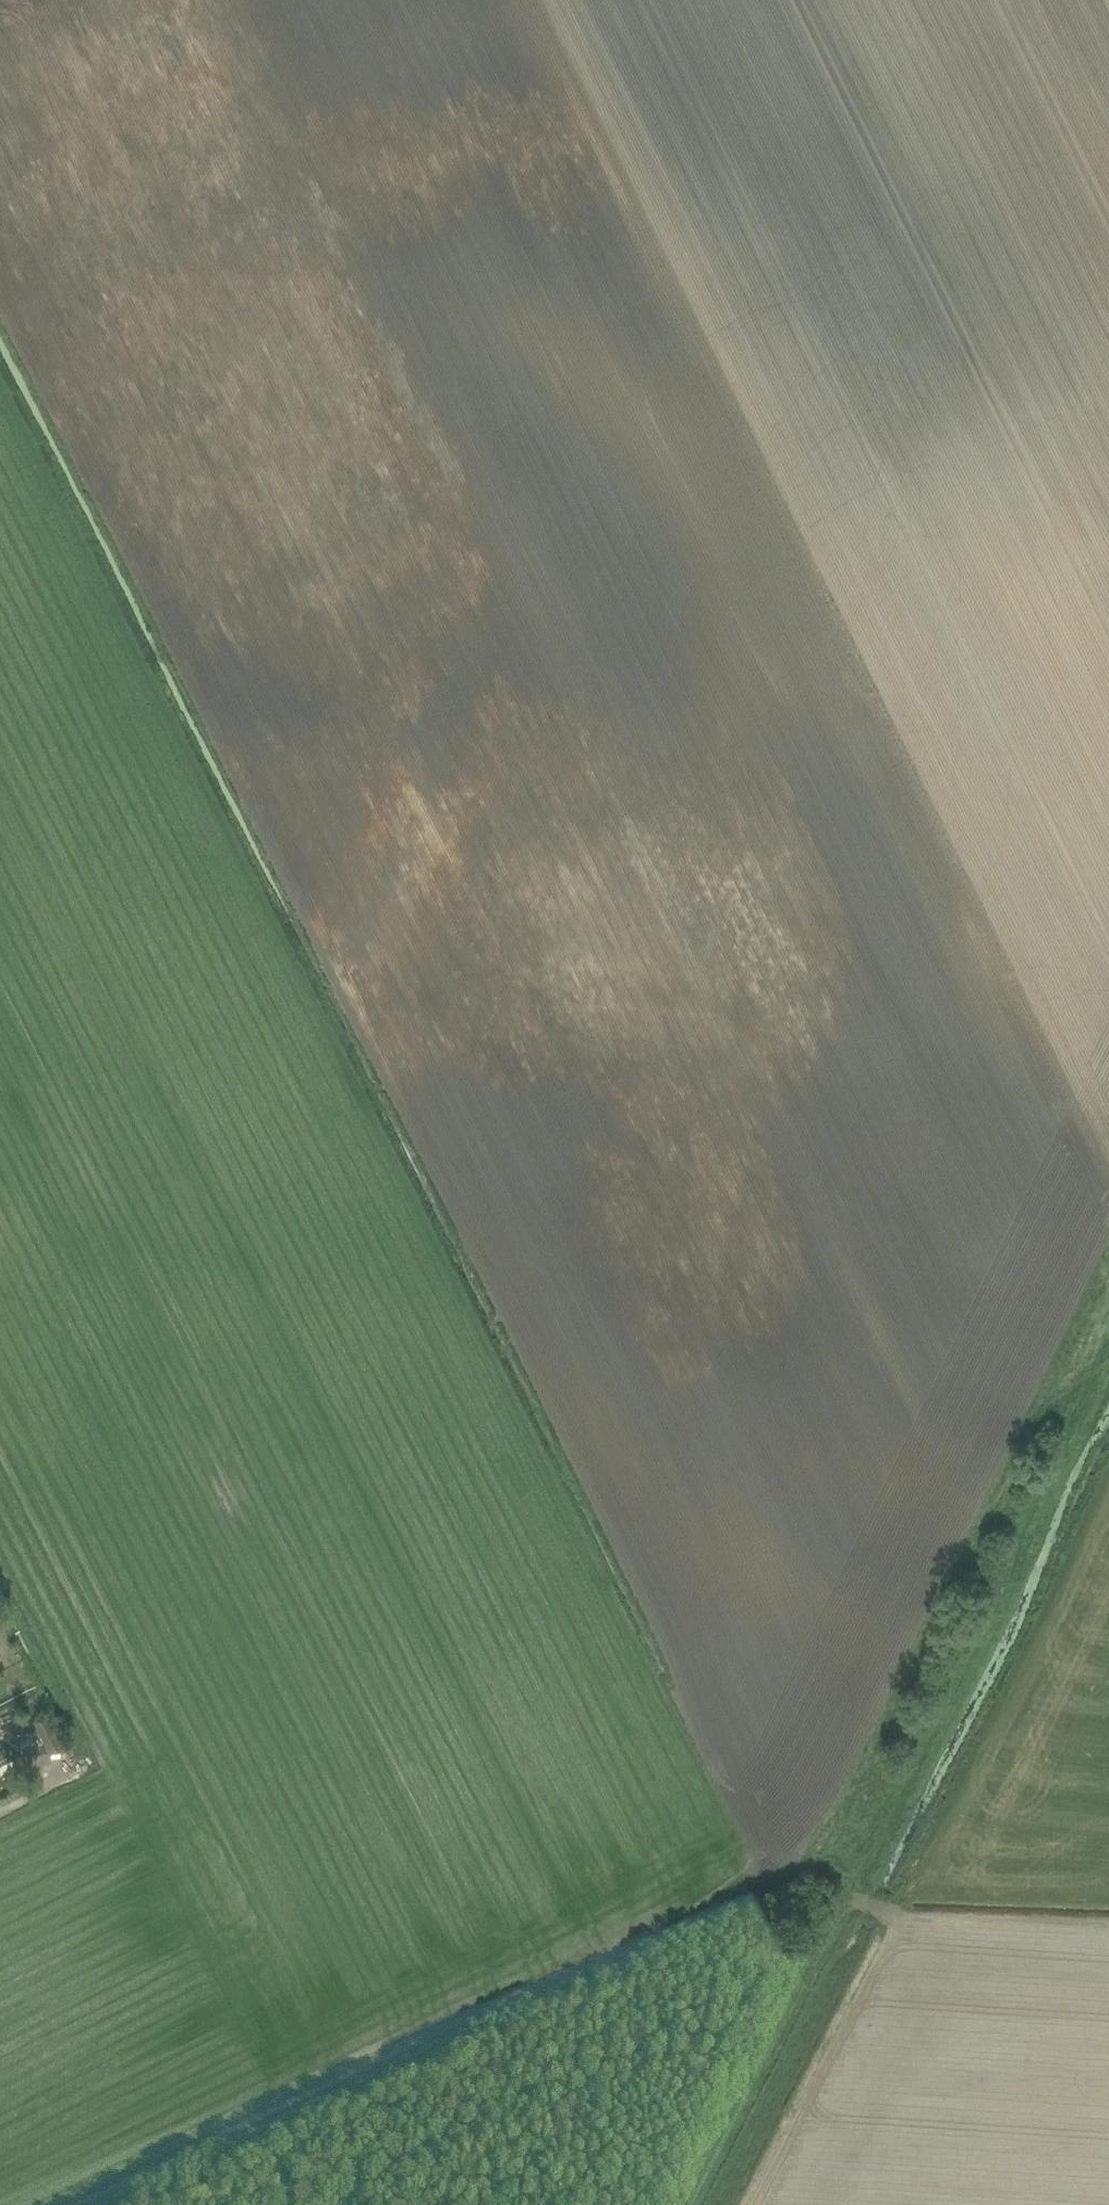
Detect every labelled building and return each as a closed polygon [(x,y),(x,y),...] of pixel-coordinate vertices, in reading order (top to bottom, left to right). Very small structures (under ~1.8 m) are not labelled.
[(47,1715),(34,1721),(49,1753),(63,1746),(47,1715)]
